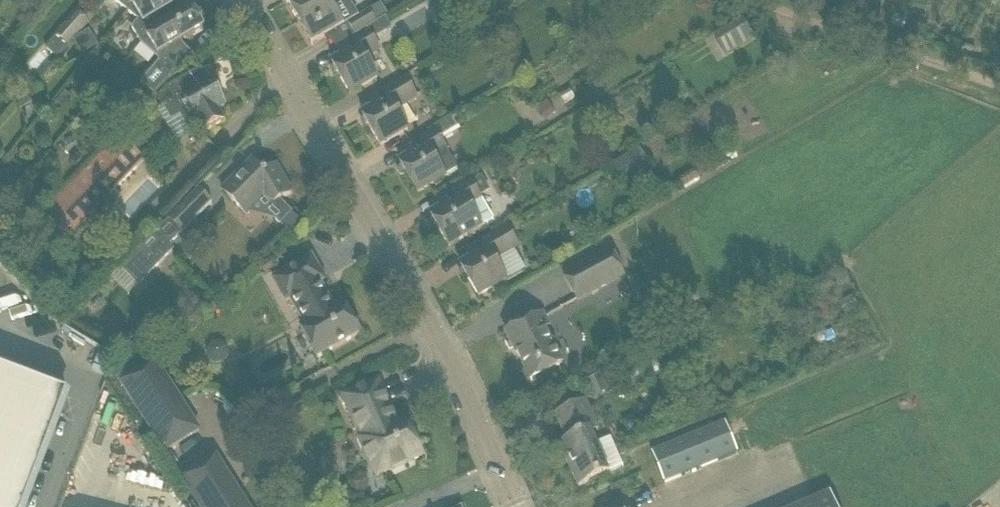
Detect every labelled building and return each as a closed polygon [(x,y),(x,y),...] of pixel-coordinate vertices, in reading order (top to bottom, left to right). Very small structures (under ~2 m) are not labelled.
[(128,10),(127,11),(133,5),(136,3),(136,4),(143,0),(116,0),(128,10)] [(136,4),(136,3),(133,5),(127,11),(138,20),(132,28),(141,43),(147,36),(150,34),(150,35),(174,21),(173,21),(167,10),(185,0),(143,0),(136,4)] [(330,0),(286,0),(299,22),(331,3),(330,0)] [(441,8),(455,0),(436,0),(441,8)] [(344,25),(331,3),(299,22),(312,44),(344,25)] [(196,16),(192,10),(173,21),(174,21),(150,35),(150,34),(147,36),(141,43),(156,56),(169,79),(170,79),(194,55),(184,46),(181,42),(203,29),(200,23),(202,21),(198,14),(196,16)] [(370,10),(348,22),(355,35),(367,28),(377,22),(370,10)] [(66,23),(55,34),(70,47),(90,24),(89,22),(79,14),(69,26),(66,23)] [(746,20),(716,37),(727,56),(757,38),(746,20)] [(342,57),(332,63),(350,94),(367,84),(378,78),(366,57),(379,49),(367,28),(355,35),(336,47),(342,57)] [(175,82),(158,96),(164,106),(183,139),(202,129),(204,132),(207,130),(225,120),(218,108),(224,105),(212,83),(210,84),(202,69),(184,79),(177,83),(175,82)] [(404,76),(384,88),(366,98),(372,109),(362,115),(381,146),(398,136),(408,129),(396,109),(417,96),(404,76)] [(565,103),(575,97),(571,89),(560,96),(565,103)] [(537,106),(545,120),(555,114),(547,100),(537,106)] [(445,177),(459,169),(434,128),(404,146),(410,156),(400,162),(418,193),(445,177)] [(62,246),(146,159),(121,134),(36,221),(62,246)] [(621,179),(648,163),(639,147),(611,163),(621,179)] [(252,160),(222,190),(246,214),(247,213),(257,203),(274,220),(277,223),(289,235),(302,222),(290,210),(280,200),(292,193),(276,166),(266,171),(264,169),(263,171),(252,160)] [(449,246),(494,219),(469,177),(434,198),(441,209),(431,215),(449,246)] [(183,232),(212,203),(198,189),(170,219),(183,232)] [(506,280),(494,259),(514,248),(516,240),(507,224),(465,249),(471,260),(460,266),(479,297),(496,287),(506,280)] [(139,284),(172,250),(155,233),(121,267),(139,284)] [(578,299),(624,275),(610,250),(564,274),(578,299)] [(312,258),(294,267),(273,279),(286,302),(290,300),(305,326),(308,325),(324,354),(343,343),(360,333),(343,303),(334,309),(320,283),(325,281),(312,258)] [(852,297),(845,300),(852,313),(858,309),(852,297)] [(562,363),(543,328),(548,325),(542,314),(506,333),(510,340),(505,342),(509,350),(514,347),(527,371),(537,366),(542,374),(562,363)] [(200,432),(156,363),(123,384),(166,453),(200,432)] [(67,396),(0,371),(0,506),(26,506),(67,396)] [(379,381),(360,389),(343,396),(367,449),(374,446),(386,472),(404,464),(423,456),(406,420),(398,424),(379,381)] [(586,401),(574,406),(555,414),(567,441),(560,445),(578,486),(596,478),(624,466),(611,437),(596,444),(591,432),(598,429),(586,401)] [(726,423),(652,454),(664,484),(738,453),(726,423)] [(217,459),(184,480),(201,506),(248,506),(217,459)] [(835,491),(794,506),(841,506),(835,491)]
